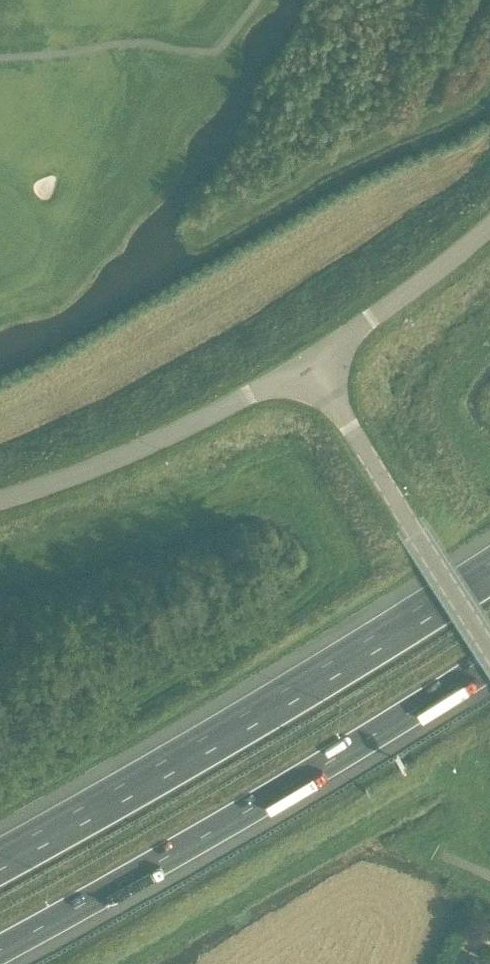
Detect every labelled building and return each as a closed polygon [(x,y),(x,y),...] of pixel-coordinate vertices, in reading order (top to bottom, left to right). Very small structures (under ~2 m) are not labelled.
[(474,955),(470,963),(489,963),(489,962),(474,955)]
